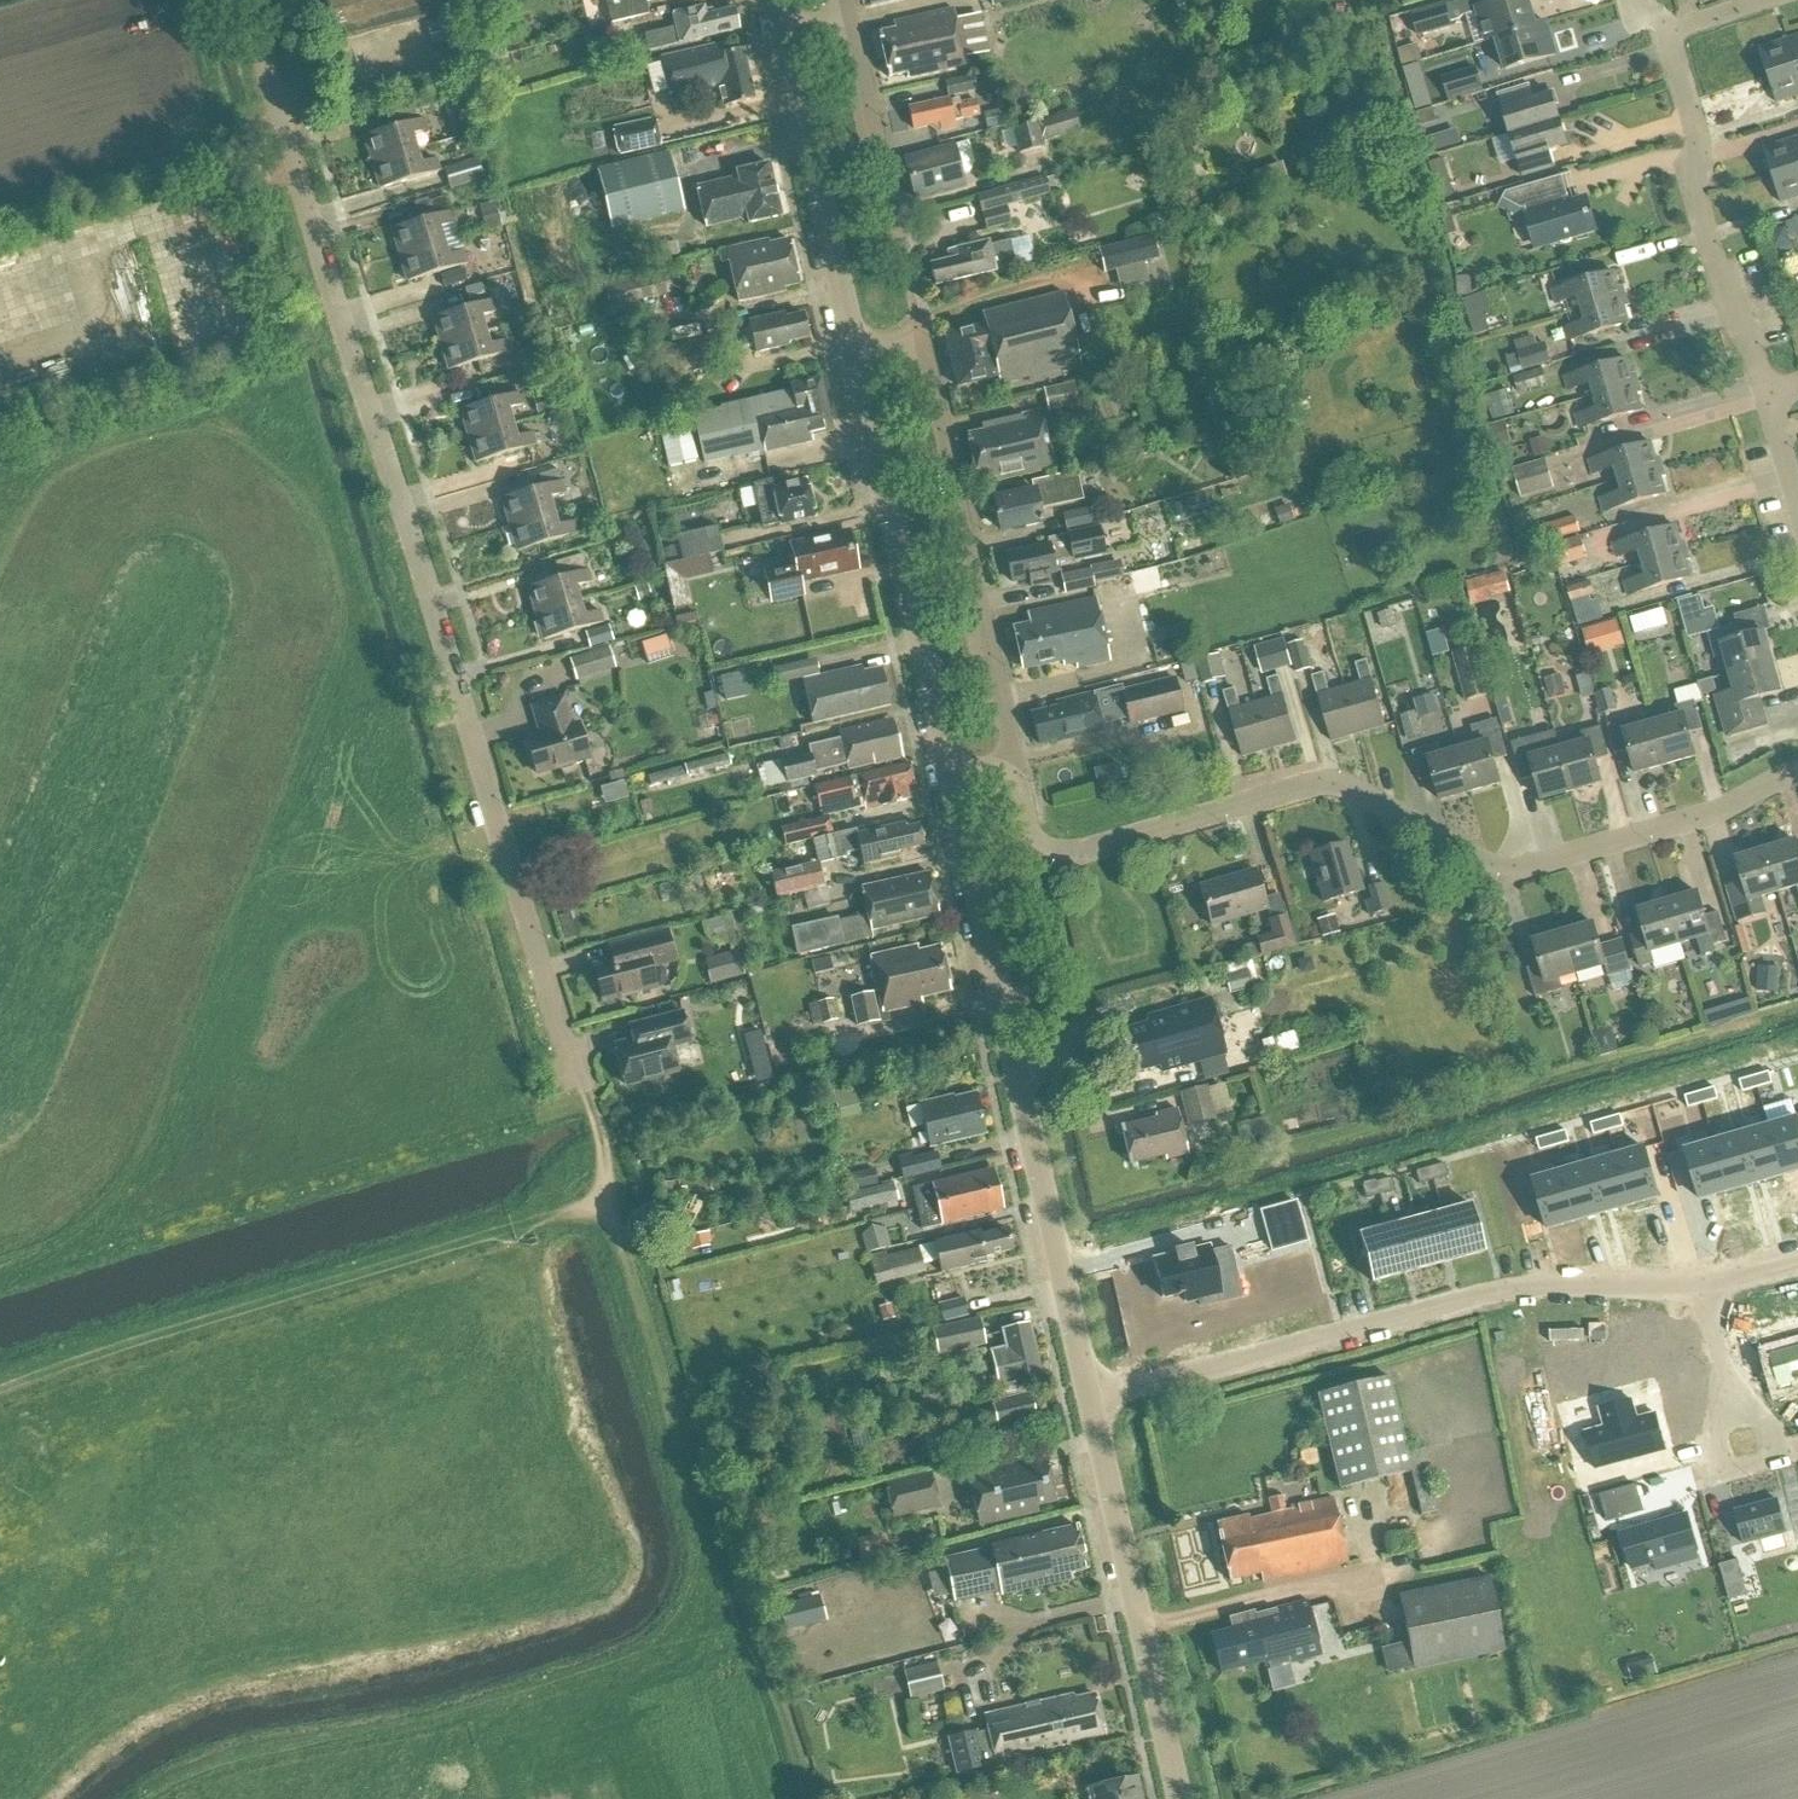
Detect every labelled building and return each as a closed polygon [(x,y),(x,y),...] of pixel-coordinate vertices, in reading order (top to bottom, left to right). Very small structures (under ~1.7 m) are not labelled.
[(452,0),(325,0),(336,44),(455,12),(452,2),(452,0)] [(611,25),(648,16),(645,4),(662,0),(605,0),(611,25)] [(1497,40),(1536,27),(1528,0),(1513,0),(1477,11),(1487,43),(1497,40)] [(1419,36),(1452,26),(1446,7),(1414,17),(1419,36)] [(649,52),(660,49),(679,45),(738,31),(734,11),(706,18),(704,9),(673,16),(675,28),(645,35),(649,52)] [(966,67),(954,11),(894,24),(895,31),(879,35),(888,79),(906,76),(907,80),(966,67)] [(1497,40),(1506,72),(1556,57),(1546,24),(1536,27),(1497,40)] [(1768,77),(1797,68),(1797,38),(1759,51),(1768,77)] [(724,107),(754,100),(743,51),(726,55),(723,45),(660,60),(667,85),(661,86),(662,91),(668,89),(670,100),(719,86),(724,107)] [(1418,45),(1397,51),(1402,67),(1423,61),(1418,45)] [(1768,77),(1777,104),(1797,97),(1797,68),(1768,77)] [(1450,97),(1481,87),(1476,69),(1444,79),(1450,97)] [(948,98),(972,93),(969,79),(945,84),(948,98)] [(1497,96),(1510,136),(1561,121),(1553,96),(1534,101),(1530,86),(1497,96)] [(392,109),(396,124),(424,117),(420,101),(392,109)] [(959,106),(958,101),(949,102),(949,101),(909,109),(913,131),(940,125),(941,132),(955,129),(954,122),(962,121),(962,120),(979,117),(975,102),(959,106)] [(1419,127),(1436,122),(1432,109),(1415,114),(1419,127)] [(1002,111),(985,115),(989,129),(1005,124),(1002,111)] [(1019,154),(1043,147),(1042,142),(1066,136),(1065,131),(1079,127),(1075,113),(1013,129),(1019,154)] [(365,138),(373,164),(416,152),(411,137),(428,132),(425,120),(365,138)] [(655,120),(613,130),(619,157),(661,147),(655,120)] [(1561,121),(1510,136),(1522,177),(1554,167),(1550,152),(1568,146),(1561,121)] [(1440,136),(1422,141),(1426,155),(1444,150),(1440,136)] [(1797,169),(1797,140),(1764,151),(1772,177),(1797,169)] [(969,143),(954,147),(905,161),(915,199),(965,185),(962,174),(969,172),(975,163),(969,143)] [(1165,165),(1179,162),(1176,150),(1162,153),(1165,165)] [(416,152),(373,164),(380,190),(440,173),(437,161),(420,166),(416,152)] [(612,229),(684,211),(669,153),(598,171),(612,229)] [(479,160),(446,169),(451,190),(485,181),(479,160)] [(748,225),(781,218),(769,166),(737,173),(738,179),(696,189),(706,229),(747,219),(748,225)] [(1772,177),(1781,204),(1797,199),(1797,169),(1772,177)] [(1580,203),(1572,175),(1506,194),(1503,201),(1522,211),(1526,210),(1537,248),(1595,231),(1586,201),(1580,203)] [(1045,176),(978,196),(988,231),(1010,224),(1005,208),(1051,195),(1045,176)] [(1435,183),(1441,201),(1455,197),(1450,178),(1435,183)] [(455,225),(452,213),(447,198),(429,203),(433,218),(392,231),(400,257),(443,244),(439,230),(455,225)] [(498,210),(483,214),(487,228),(501,224),(498,210)] [(1454,222),(1442,225),(1446,236),(1457,233),(1454,222)] [(1105,273),(1159,258),(1152,235),(1099,250),(1105,273)] [(799,285),(789,241),(768,246),(768,242),(719,252),(721,265),(729,263),(737,303),(784,293),(783,288),(799,285)] [(652,261),(678,255),(675,242),(649,248),(652,261)] [(931,275),(932,278),(932,279),(935,282),(936,287),(995,273),(1016,268),(1010,242),(989,247),(988,244),(957,251),(959,260),(931,266),(932,271),(931,275)] [(443,244),(400,257),(408,283),(467,265),(464,254),(447,259),(443,244)] [(467,283),(463,270),(440,276),(444,289),(467,283)] [(675,270),(604,288),(610,310),(681,291),(675,270)] [(1578,298),(1582,311),(1627,298),(1624,288),(1619,290),(1615,274),(1552,292),(1556,305),(1578,298)] [(1489,321),(1494,319),(1485,293),(1471,298),(1463,300),(1475,337),(1491,332),(1487,321),(1489,321)] [(1034,377),(1080,365),(1062,294),(982,314),(985,326),(944,336),(958,388),(998,378),(1000,385),(1034,377)] [(1627,298),(1582,311),(1586,324),(1563,330),(1567,343),(1630,325),(1625,309),(1630,307),(1627,298)] [(434,319),(441,345),(484,333),(480,318),(497,313),(493,302),(434,319)] [(516,321),(526,318),(524,308),(514,311),(516,321)] [(785,319),(784,315),(748,323),(750,331),(741,333),(745,348),(753,346),(755,354),(788,347),(790,343),(808,339),(803,315),(785,319)] [(484,333),(441,345),(449,371),(509,354),(505,342),(489,347),(484,333)] [(1536,336),(1515,342),(1524,371),(1552,363),(1546,343),(1538,345),(1536,336)] [(692,373),(716,367),(708,339),(685,345),(692,373)] [(685,345),(668,349),(675,378),(692,373),(685,345)] [(1591,385),(1595,398),(1640,385),(1637,375),(1632,377),(1627,361),(1565,379),(1569,392),(1591,385)] [(1541,369),(1512,378),(1517,393),(1546,385),(1541,369)] [(693,417),(697,436),(704,464),(733,457),(733,459),(764,452),(764,454),(813,443),(812,438),(831,433),(831,434),(833,434),(832,432),(833,432),(821,381),(820,381),(820,379),(819,380),(790,387),(792,392),(721,409),(722,410),(693,417)] [(1074,383),(1044,390),(1049,412),(1079,405),(1074,383)] [(1642,394),(1640,385),(1595,398),(1599,411),(1576,417),(1580,430),(1642,412),(1638,396),(1642,394)] [(461,412),(469,438),(511,426),(507,411),(524,406),(520,394),(461,412)] [(549,395),(535,400),(540,417),(554,412),(549,395)] [(1218,398),(1205,401),(1208,415),(1221,412),(1218,398)] [(1052,469),(1039,413),(983,426),(983,433),(968,437),(978,481),(995,478),(996,482),(1052,469)] [(690,422),(659,429),(668,467),(698,460),(690,422)] [(1507,444),(1502,425),(1488,428),(1493,447),(1507,444)] [(511,426),(469,438),(476,464),(536,447),(532,435),(516,440),(511,426)] [(1297,449),(1297,427),(1285,427),(1284,449),(1297,449)] [(1548,441),(1531,446),(1535,458),(1551,454),(1548,441)] [(1615,469),(1619,482),(1664,468),(1661,459),(1656,460),(1652,444),(1589,462),(1593,475),(1615,469)] [(543,460),(539,447),(528,450),(532,463),(543,460)] [(1547,459),(1514,469),(1522,499),(1556,489),(1547,459)] [(1664,468),(1619,482),(1623,494),(1600,501),(1604,513),(1667,495),(1662,479),(1667,478),(1664,468)] [(556,484),(561,483),(558,471),(539,476),(542,488),(556,484)] [(1031,484),(1033,493),(994,501),(1000,531),(1042,522),(1039,509),(1081,500),(1076,475),(1031,484)] [(815,518),(806,481),(773,489),(771,482),(753,486),(762,528),(780,524),(780,526),(815,518)] [(509,527),(553,514),(548,499),(565,495),(561,483),(556,484),(502,500),(509,527)] [(1289,508),(1276,513),(1281,527),(1294,522),(1289,508)] [(553,514),(509,527),(517,553),(577,535),(574,524),(557,529),(553,514)] [(1576,517),(1534,529),(1538,545),(1580,533),(1576,517)] [(683,560),(722,551),(715,524),(677,534),(683,560)] [(1106,555),(1099,526),(1047,538),(1048,546),(1022,552),(1023,554),(1006,557),(1011,581),(1029,578),(1031,589),(1050,585),(1049,576),(1057,574),(1057,573),(1059,573),(1058,565),(1106,555)] [(1640,552),(1644,565),(1688,552),(1685,542),(1681,544),(1676,528),(1614,546),(1617,559),(1640,552)] [(791,547),(795,565),(764,572),(772,604),(803,597),(800,583),(820,578),(824,580),(829,579),(832,576),(856,570),(855,566),(857,562),(855,556),(852,553),(848,534),(791,547)] [(1581,537),(1553,545),(1560,568),(1588,559),(1581,537)] [(1691,561),(1688,552),(1644,565),(1647,577),(1625,584),(1629,597),(1691,579),(1686,563),(1691,561)] [(528,589),(536,616),(579,603),(574,588),(591,583),(583,556),(555,564),(560,580),(528,589)] [(664,568),(673,609),(690,606),(685,580),(712,574),(709,558),(664,568)] [(1094,583),(1104,581),(1123,577),(1120,561),(1090,567),(1090,570),(1061,576),(1065,595),(1095,589),(1094,583)] [(1492,600),(1486,579),(1467,584),(1473,605),(1492,600)] [(1591,582),(1567,589),(1579,626),(1604,619),(1598,601),(1592,602),(1591,597),(1595,596),(1591,582)] [(1700,621),(1694,596),(1681,599),(1686,623),(1700,621)] [(1104,636),(1096,600),(1027,615),(1030,627),(1014,630),(1022,670),(1047,665),(1048,666),(1049,665),(1057,665),(1060,663),(1062,662),(1063,667),(1075,664),(1076,669),(1110,662),(1106,644),(1111,643),(1109,635),(1104,636)] [(579,603),(536,616),(544,642),(603,624),(600,612),(583,617),(579,603)] [(1659,605),(1626,618),(1636,643),(1669,631),(1659,605)] [(1394,613),(1380,617),(1385,633),(1399,629),(1394,613)] [(1579,627),(1587,653),(1623,643),(1616,616),(1579,627)] [(608,626),(586,633),(590,648),(613,642),(608,626)] [(1725,657),(1730,675),(1772,663),(1764,633),(1740,640),(1737,626),(1708,634),(1715,660),(1725,657)] [(1429,640),(1434,660),(1450,655),(1445,636),(1429,640)] [(667,637),(642,644),(646,659),(671,652),(667,637)] [(1256,648),(1265,676),(1293,667),(1285,640),(1256,648)] [(1289,645),(1297,673),(1312,669),(1304,641),(1289,645)] [(570,660),(576,681),(616,669),(609,648),(570,660)] [(1477,648),(1452,655),(1465,702),(1491,696),(1477,648)] [(1196,662),(1202,685),(1227,679),(1220,656),(1196,662)] [(815,659),(773,669),(777,685),(819,676),(815,659)] [(1362,684),(1346,689),(1359,735),(1386,727),(1373,682),(1374,682),(1368,662),(1356,665),(1362,684)] [(1193,663),(1180,666),(1185,684),(1197,681),(1193,663)] [(1758,700),(1780,693),(1772,663),(1730,675),(1735,692),(1717,697),(1728,737),(1766,727),(1758,700)] [(862,674),(860,668),(850,670),(851,671),(802,682),(812,726),(890,708),(881,670),(862,674)] [(1359,735),(1346,689),(1330,693),(1324,674),(1313,678),(1319,698),(1332,743),(1359,735)] [(1578,677),(1584,699),(1596,696),(1590,674),(1578,677)] [(1546,679),(1550,698),(1567,693),(1563,675),(1546,679)] [(1273,700),(1257,704),(1271,751),(1298,743),(1285,698),(1279,677),(1268,680),(1273,700)] [(1699,682),(1703,696),(1718,692),(1714,679),(1699,682)] [(1130,725),(1182,712),(1173,681),(1122,693),(1130,725)] [(1271,751),(1257,704),(1241,709),(1236,690),(1224,693),(1230,714),(1231,714),(1244,759),(1271,751)] [(1596,694),(1601,715),(1617,711),(1612,690),(1596,694)] [(1495,694),(1504,726),(1514,724),(1505,691),(1495,694)] [(1102,732),(1093,695),(1057,704),(1058,709),(1031,715),(1039,745),(1066,738),(1067,740),(1102,732)] [(1415,699),(1420,718),(1438,713),(1433,695),(1415,699)] [(572,728),(563,699),(533,708),(542,737),(527,742),(537,775),(557,769),(562,772),(572,769),(575,764),(589,759),(579,726),(572,728)] [(1672,719),(1654,724),(1666,766),(1696,758),(1690,735),(1703,731),(1695,702),(1669,709),(1672,719)] [(1478,747),(1459,752),(1471,793),(1501,785),(1495,762),(1508,758),(1497,719),(1472,726),(1478,747)] [(1666,766),(1654,724),(1636,730),(1633,719),(1608,726),(1616,755),(1629,752),(1635,775),(1666,766)] [(1418,720),(1405,723),(1410,741),(1423,737),(1418,720)] [(829,744),(822,746),(824,754),(828,771),(847,767),(848,771),(874,765),(874,766),(903,759),(895,727),(886,730),(885,723),(840,734),(841,741),(829,744)] [(1561,751),(1572,793),(1602,784),(1596,761),(1609,757),(1601,729),(1576,735),(1579,746),(1561,751)] [(1441,802),(1471,793),(1459,752),(1441,757),(1438,746),(1413,754),(1421,782),(1435,779),(1441,802)] [(1572,793),(1561,751),(1542,756),(1539,746),(1514,752),(1522,781),(1535,778),(1542,801),(1572,793)] [(780,762),(765,766),(771,789),(786,785),(787,787),(817,779),(815,774),(828,771),(824,754),(812,757),(810,753),(780,761),(780,762)] [(633,775),(647,772),(643,756),(629,759),(633,775)] [(914,786),(909,765),(817,787),(821,807),(862,797),(865,811),(886,806),(889,807),(895,806),(896,803),(910,800),(907,788),(914,786)] [(683,768),(648,777),(651,786),(686,777),(683,768)] [(828,818),(781,827),(785,845),(831,836),(828,818)] [(846,854),(860,851),(863,866),(896,859),(895,858),(897,853),(923,847),(918,827),(906,830),(904,825),(857,836),(856,831),(813,840),(819,865),(847,858),(846,854)] [(1767,852),(1779,893),(1797,888),(1797,890),(1797,846),(1797,843),(1767,852)] [(1354,873),(1345,844),(1309,855),(1323,904),(1363,892),(1357,873),(1354,873)] [(1779,893),(1767,852),(1737,861),(1744,884),(1728,888),(1738,923),(1766,915),(1761,898),(1779,893)] [(732,864),(721,867),(724,877),(735,874),(732,864)] [(824,889),(820,871),(801,875),(799,867),(771,874),(776,900),(824,889)] [(1267,911),(1255,871),(1199,888),(1211,927),(1267,911)] [(938,916),(932,886),(929,875),(928,875),(928,876),(862,890),(868,916),(838,922),(837,920),(792,930),(798,956),(843,946),(843,945),(875,938),(874,931),(938,916)] [(1369,917),(1391,910),(1384,885),(1369,889),(1372,901),(1365,903),(1369,917)] [(1698,894),(1668,903),(1681,945),(1711,936),(1714,947),(1727,942),(1718,914),(1705,918),(1698,894)] [(1681,945),(1668,903),(1638,912),(1645,935),(1632,939),(1641,968),(1654,964),(1651,954),(1681,945)] [(1262,956),(1296,947),(1287,916),(1269,921),(1273,934),(1257,938),(1262,956)] [(1332,917),(1314,922),(1319,940),(1337,935),(1332,917)] [(1594,925),(1564,934),(1576,976),(1606,967),(1609,977),(1631,971),(1622,942),(1601,948),(1594,925)] [(674,961),(667,934),(611,948),(614,963),(594,968),(603,1002),(655,988),(650,968),(674,961)] [(1576,976),(1564,934),(1534,943),(1541,966),(1528,970),(1536,999),(1563,991),(1560,980),(1576,976)] [(870,958),(876,986),(877,993),(852,999),(858,1028),(878,1023),(876,1016),(922,1006),(921,999),(932,997),(951,993),(946,970),(941,948),(932,950),(918,953),(917,947),(870,958)] [(704,962),(711,985),(744,975),(737,952),(704,962)] [(831,958),(812,962),(815,976),(834,971),(831,958)] [(1758,993),(1779,995),(1781,970),(1760,968),(1758,993)] [(1232,993),(1251,987),(1247,972),(1227,978),(1232,993)] [(1226,1055),(1210,999),(1146,1018),(1148,1024),(1125,1031),(1137,1073),(1160,1067),(1161,1074),(1226,1055)] [(833,1000),(807,1005),(811,1026),(837,1021),(833,1000)] [(1728,1007),(1705,1014),(1710,1030),(1733,1023),(1728,1007)] [(634,1042),(615,1047),(625,1086),(677,1072),(670,1047),(690,1042),(683,1014),(655,1021),(630,1028),(634,1042)] [(1294,1032),(1262,1042),(1268,1058),(1299,1048),(1294,1032)] [(747,1081),(774,1076),(772,1064),(745,1069),(747,1081)] [(1770,1073),(1755,1077),(1758,1088),(1773,1084),(1770,1073)] [(1755,1077),(1740,1081),(1744,1093),(1758,1088),(1755,1077)] [(839,1112),(866,1105),(862,1085),(834,1092),(839,1112)] [(1180,1093),(1188,1126),(1214,1120),(1206,1087),(1180,1093)] [(1716,1088),(1701,1093),(1704,1104),(1719,1100),(1716,1088)] [(1701,1093),(1686,1097),(1689,1108),(1704,1104),(1701,1093)] [(945,1100),(932,1103),(920,1106),(930,1148),(985,1135),(975,1095),(945,1102),(945,1100)] [(1165,1161),(1188,1156),(1177,1111),(1155,1116),(1156,1120),(1121,1128),(1130,1165),(1164,1157),(1165,1161)] [(1621,1116),(1607,1120),(1610,1131),(1625,1127),(1621,1116)] [(1250,1122),(1252,1138),(1271,1135),(1268,1119),(1250,1122)] [(1785,1176),(1797,1172),(1797,1119),(1771,1128),(1785,1176)] [(1607,1120),(1592,1124),(1595,1136),(1610,1131),(1607,1120)] [(1237,1129),(1240,1143),(1251,1140),(1249,1127),(1237,1129)] [(1646,1131),(1651,1150),(1664,1146),(1658,1127),(1646,1131)] [(1757,1184),(1785,1176),(1771,1128),(1743,1136),(1757,1184)] [(767,1130),(761,1129),(756,1132),(755,1138),(758,1143),(764,1144),(769,1141),(770,1135),(767,1130)] [(1567,1131),(1552,1135),(1556,1147),(1570,1143),(1567,1131)] [(1552,1135),(1538,1140),(1541,1151),(1556,1147),(1552,1135)] [(1743,1136),(1715,1144),(1729,1192),(1757,1184),(1743,1136)] [(1701,1200),(1729,1192),(1715,1144),(1687,1152),(1701,1200)] [(1660,1198),(1646,1149),(1618,1157),(1632,1206),(1660,1198)] [(912,1154),(898,1157),(903,1180),(942,1171),(937,1153),(914,1158),(912,1154)] [(1604,1214),(1632,1206),(1618,1157),(1590,1165),(1604,1214)] [(1444,1164),(1429,1168),(1433,1182),(1448,1177),(1444,1164)] [(1577,1222),(1604,1214),(1590,1165),(1562,1173),(1577,1222)] [(1429,1168),(1415,1172),(1419,1186),(1433,1182),(1429,1168)] [(873,1169),(846,1176),(850,1193),(877,1186),(873,1169)] [(913,1190),(918,1210),(997,1191),(992,1171),(913,1190)] [(1549,1230),(1577,1222),(1562,1173),(1535,1181),(1549,1230)] [(1391,1180),(1377,1183),(1380,1196),(1394,1192),(1391,1180)] [(1377,1183),(1362,1187),(1365,1200),(1380,1196),(1377,1183)] [(861,1192),(864,1208),(898,1200),(895,1184),(861,1192)] [(997,1191),(918,1210),(923,1230),(1002,1211),(997,1191)] [(1295,1203),(1262,1212),(1272,1251),(1306,1241),(1295,1203)] [(1471,1204),(1443,1212),(1457,1262),(1485,1254),(1471,1204)] [(1443,1212),(1415,1220),(1428,1269),(1457,1262),(1443,1212)] [(1415,1220),(1386,1227),(1400,1277),(1428,1269),(1415,1220)] [(1386,1227),(1358,1235),(1372,1285),(1400,1277),(1386,1227)] [(934,1244),(941,1274),(986,1263),(985,1258),(1012,1252),(1007,1231),(980,1237),(979,1233),(934,1244)] [(706,1233),(689,1237),(692,1251),(709,1247),(708,1241),(706,1233)] [(887,1233),(863,1239),(867,1254),(891,1248),(887,1233)] [(1176,1256),(1154,1261),(1163,1298),(1177,1295),(1178,1296),(1183,1295),(1185,1303),(1198,1300),(1200,1307),(1223,1302),(1218,1278),(1235,1274),(1229,1248),(1211,1253),(1210,1248),(1192,1252),(1191,1248),(1175,1252),(1176,1256)] [(943,1323),(969,1317),(964,1299),(939,1305),(943,1323)] [(939,1356),(986,1344),(980,1318),(933,1330),(939,1356)] [(1003,1332),(1007,1349),(991,1353),(1000,1390),(1015,1386),(1016,1388),(1041,1383),(1029,1326),(1003,1332)] [(1781,1391),(1797,1386),(1797,1348),(1771,1356),(1781,1391)] [(1422,1516),(1440,1512),(1425,1451),(1408,1454),(1390,1378),(1317,1396),(1340,1490),(1412,1473),(1422,1516)] [(1031,1393),(992,1402),(998,1431),(1037,1422),(1031,1393)] [(1605,1428),(1587,1433),(1597,1471),(1667,1452),(1657,1414),(1638,1419),(1633,1401),(1600,1410),(1605,1428)] [(1054,1502),(1045,1463),(1026,1467),(1025,1464),(970,1477),(980,1525),(1036,1512),(1035,1506),(1054,1502)] [(938,1506),(932,1480),(931,1476),(887,1487),(894,1516),(938,1506)] [(1614,1493),(1601,1497),(1609,1523),(1622,1519),(1614,1493)] [(1283,1496),(1269,1499),(1272,1516),(1249,1521),(1248,1517),(1217,1524),(1216,1524),(1229,1582),(1230,1582),(1230,1581),(1260,1575),(1262,1583),(1348,1563),(1333,1498),(1286,1508),(1283,1496)] [(1779,1501),(1736,1512),(1744,1545),(1787,1533),(1779,1501)] [(1689,1516),(1622,1534),(1632,1569),(1655,1563),(1657,1572),(1683,1564),(1681,1556),(1698,1551),(1689,1516)] [(1070,1575),(1086,1571),(1077,1528),(990,1548),(990,1551),(930,1565),(933,1579),(947,1575),(954,1604),(1000,1593),(1001,1596),(1071,1581),(1070,1575)] [(1390,1554),(1417,1547),(1413,1532),(1386,1539),(1390,1554)] [(1738,1560),(1720,1565),(1724,1578),(1742,1573),(1738,1560)] [(1414,1673),(1505,1654),(1490,1578),(1399,1596),(1414,1673)] [(827,1621),(820,1597),(792,1604),(799,1628),(827,1621)] [(1321,1656),(1315,1634),(1308,1603),(1255,1617),(1254,1613),(1230,1619),(1232,1630),(1210,1636),(1221,1674),(1263,1663),(1265,1670),(1321,1656)] [(1650,1677),(1659,1674),(1655,1659),(1646,1661),(1650,1677)] [(938,1663),(904,1671),(911,1700),(945,1692),(938,1663)] [(988,1731),(976,1734),(976,1731),(948,1738),(956,1775),(984,1768),(1070,1748),(1068,1742),(1103,1734),(1095,1696),(1060,1704),(1059,1699),(985,1716),(988,1731)] [(1136,1779),(1088,1790),(1090,1798),(1141,1798),(1136,1779)]
